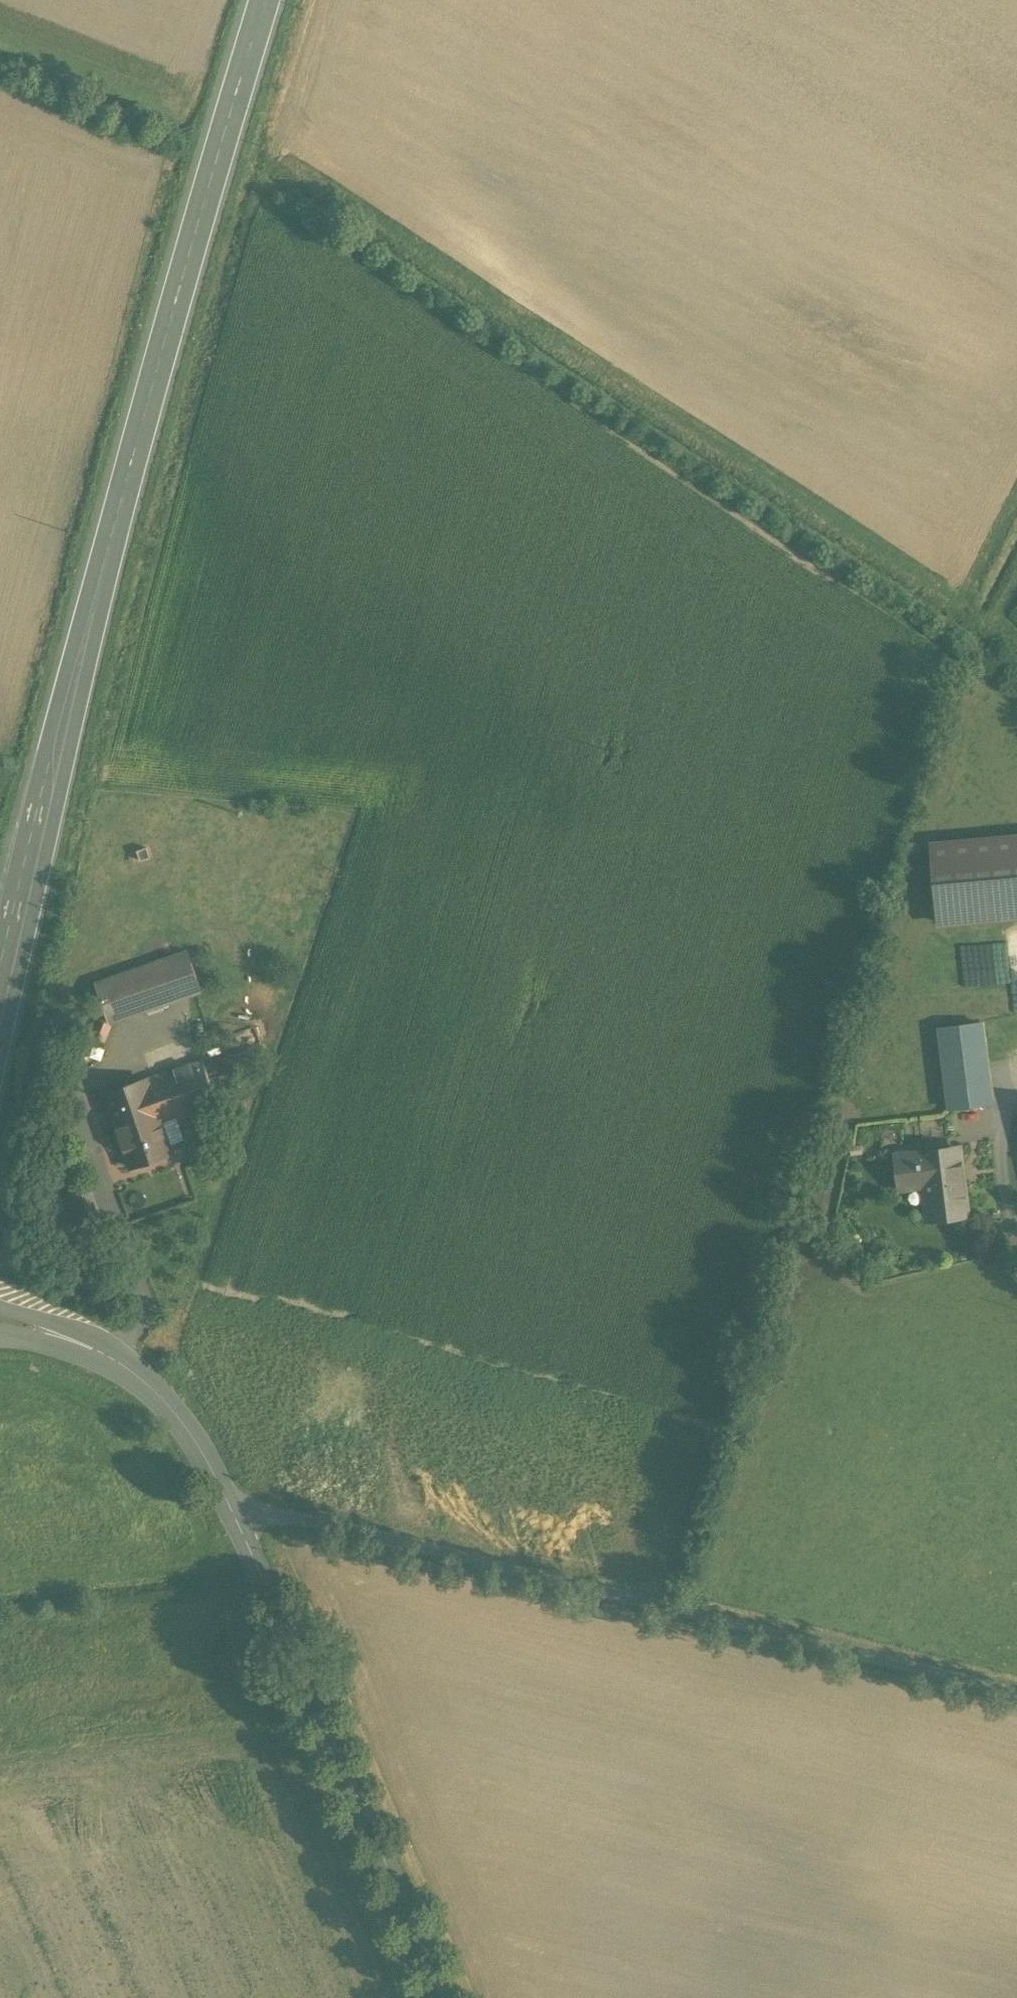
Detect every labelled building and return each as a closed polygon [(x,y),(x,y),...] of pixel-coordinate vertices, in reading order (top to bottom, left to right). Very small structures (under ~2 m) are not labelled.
[(931,844),(936,911),(958,909),(958,917),(959,917),(959,919),(1016,914),(1016,837),(931,844)] [(958,909),(936,911),(937,921),(959,919),(959,917),(958,917),(958,909)] [(186,949),(94,982),(108,1023),(201,991),(186,949)] [(975,1020),(936,1024),(946,1105),(985,1100),(975,1020)] [(211,1051),(86,1091),(113,1175),(181,1153),(170,1118),(226,1099),(211,1051)] [(955,1147),(895,1154),(899,1186),(936,1182),(938,1200),(929,1201),(926,1205),(928,1216),(967,1212),(963,1182),(960,1182),(957,1164),(961,1164),(961,1162),(957,1162),(955,1147)]
